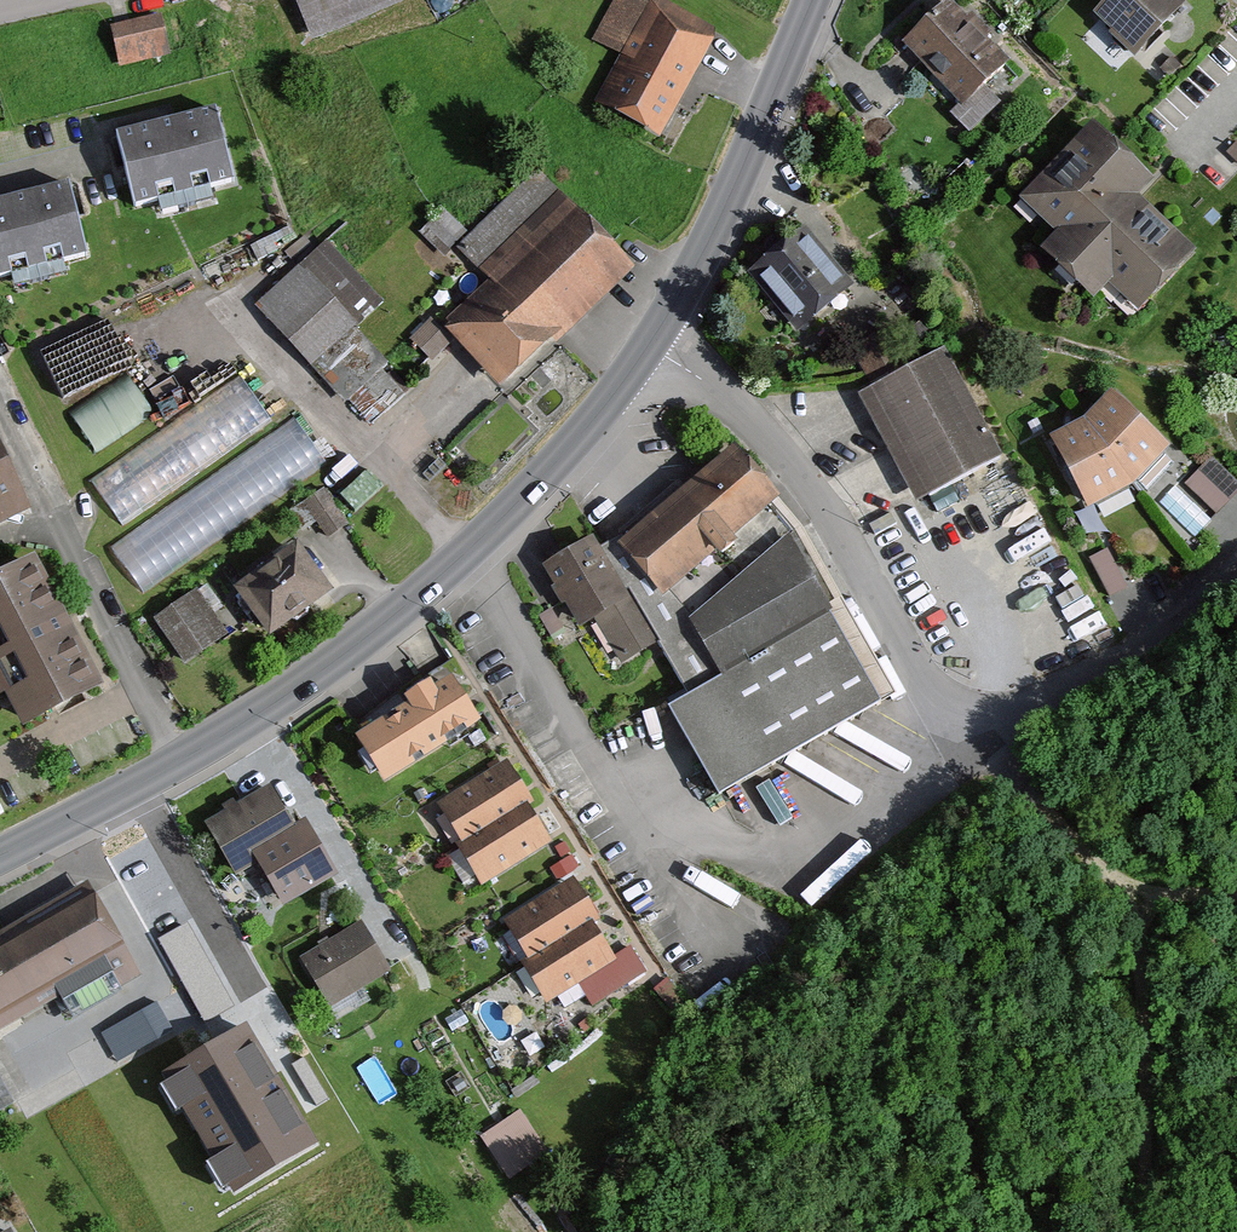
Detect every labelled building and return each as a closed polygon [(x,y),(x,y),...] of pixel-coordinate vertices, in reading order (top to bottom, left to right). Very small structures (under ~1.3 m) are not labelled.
[(318,40),(408,0),(300,0),(318,40)] [(599,98),(663,134),(723,29),(673,0),(613,0),(594,34),(625,52),(599,98)] [(910,43),(963,101),(952,111),(971,132),(1004,103),(989,87),(1016,63),(958,0),(957,0),(910,43)] [(1139,55),(1194,1),(1193,0),(1113,0),(1098,15),(1139,55)] [(164,10),(112,23),(122,65),(175,52),(164,10)] [(119,134),(138,209),(243,182),(224,108),(119,134)] [(1094,125),(1026,196),(1060,227),(1043,245),(1093,293),(1110,276),(1136,301),(1187,247),(1130,193),(1146,176),(1094,125)] [(502,277),(454,324),(507,379),(629,262),(539,169),(492,214),(480,202),(461,220),(471,230),(455,245),(479,270),(487,262),(502,277)] [(0,201),(0,281),(100,254),(79,179),(0,201)] [(426,231),(447,251),(466,230),(445,210),(426,231)] [(751,271),(799,330),(858,283),(810,224),(751,271)] [(331,234),(254,303),(347,406),(379,377),(340,334),(385,295),(331,234)] [(426,353),(450,342),(439,318),(414,330),(426,353)] [(79,333),(42,354),(69,402),(106,381),(79,333)] [(863,394),(922,502),(1010,454),(951,346),(863,394)] [(130,372),(71,409),(96,448),(154,411),(130,372)] [(119,520),(275,420),(245,373),(89,473),(119,520)] [(1092,417),(1059,436),(1098,508),(1142,484),(1183,444),(1120,391),(1092,417)] [(301,420),(108,533),(136,581),(340,462),(323,433),(312,440),(301,420)] [(34,505),(0,437),(0,521),(34,505)] [(691,692),(677,703),(719,789),(881,700),(791,529),(767,500),(772,494),(733,448),(603,549),(658,635),(691,692)] [(328,539),(351,525),(327,487),(305,501),(328,539)] [(592,539),(549,566),(581,619),(593,612),(619,657),(658,635),(603,549),(592,539)] [(241,591),(276,638),(341,591),(306,543),(241,591)] [(0,574),(0,694),(3,699),(12,695),(32,732),(119,686),(46,550),(0,574)] [(198,589),(155,618),(190,668),(232,639),(198,589)] [(452,676),(364,732),(392,776),(480,720),(452,676)] [(515,757),(440,799),(487,882),(562,840),(515,757)] [(271,787),(210,823),(236,867),(257,855),(284,900),(334,870),(305,821),(294,828),(271,787)] [(582,871),(510,916),(538,959),(529,965),(549,997),(617,953),(598,924),(611,916),(582,871)] [(0,935),(0,1019),(59,986),(72,1009),(136,974),(87,887),(0,935)] [(366,923),(304,956),(339,1021),(367,1006),(358,989),(392,971),(366,923)] [(234,1005),(188,924),(160,940),(206,1021),(234,1005)] [(171,1030),(156,1005),(105,1034),(120,1060),(171,1030)] [(245,1025),(165,1072),(234,1188),(314,1142),(245,1025)] [(512,1176),(551,1147),(521,1106),(482,1135),(512,1176)]
